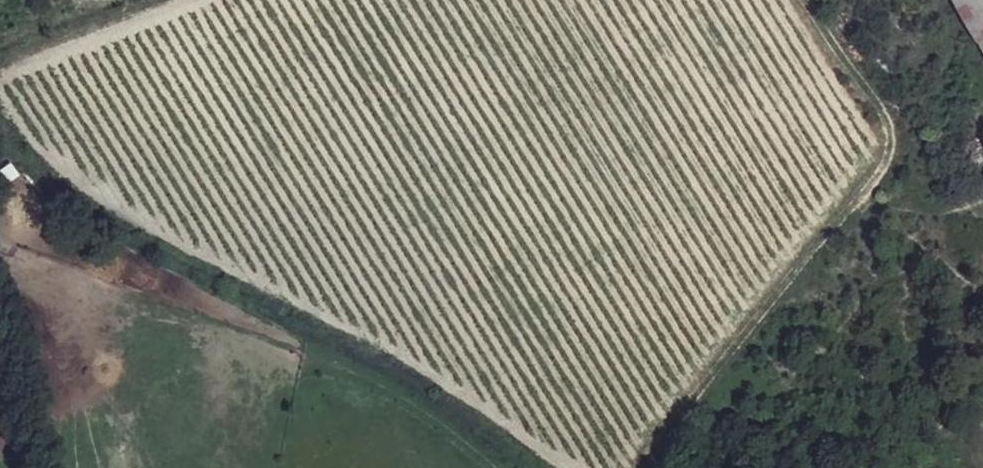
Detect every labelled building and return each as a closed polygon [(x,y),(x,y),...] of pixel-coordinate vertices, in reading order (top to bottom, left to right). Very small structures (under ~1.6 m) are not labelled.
[(982,44),(982,0),(959,0),(982,44)]
